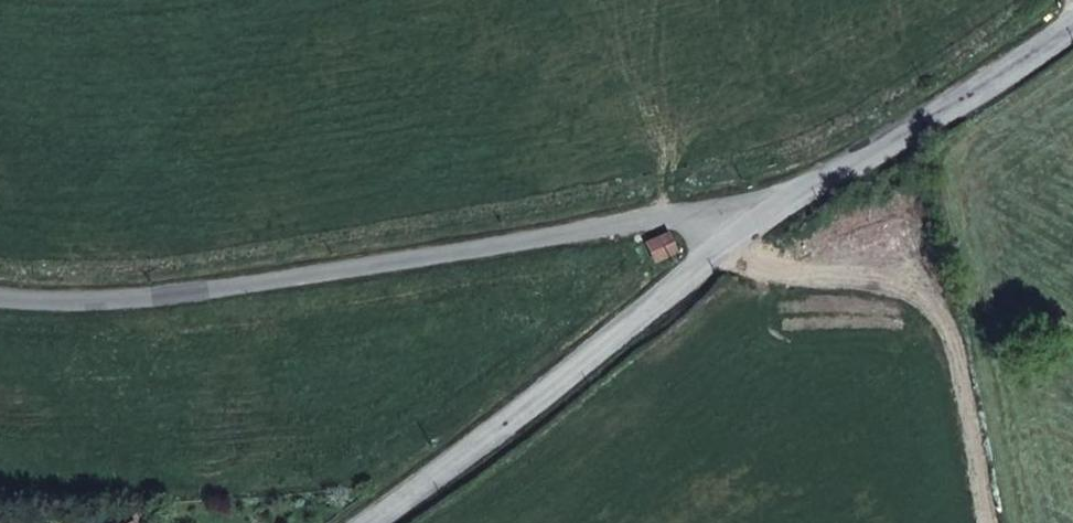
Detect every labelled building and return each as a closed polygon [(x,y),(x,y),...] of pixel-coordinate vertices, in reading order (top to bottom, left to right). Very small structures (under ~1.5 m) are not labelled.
[(658,234),(644,240),(649,257),(665,252),(658,234)] [(121,513),(104,522),(128,522),(121,513)]
